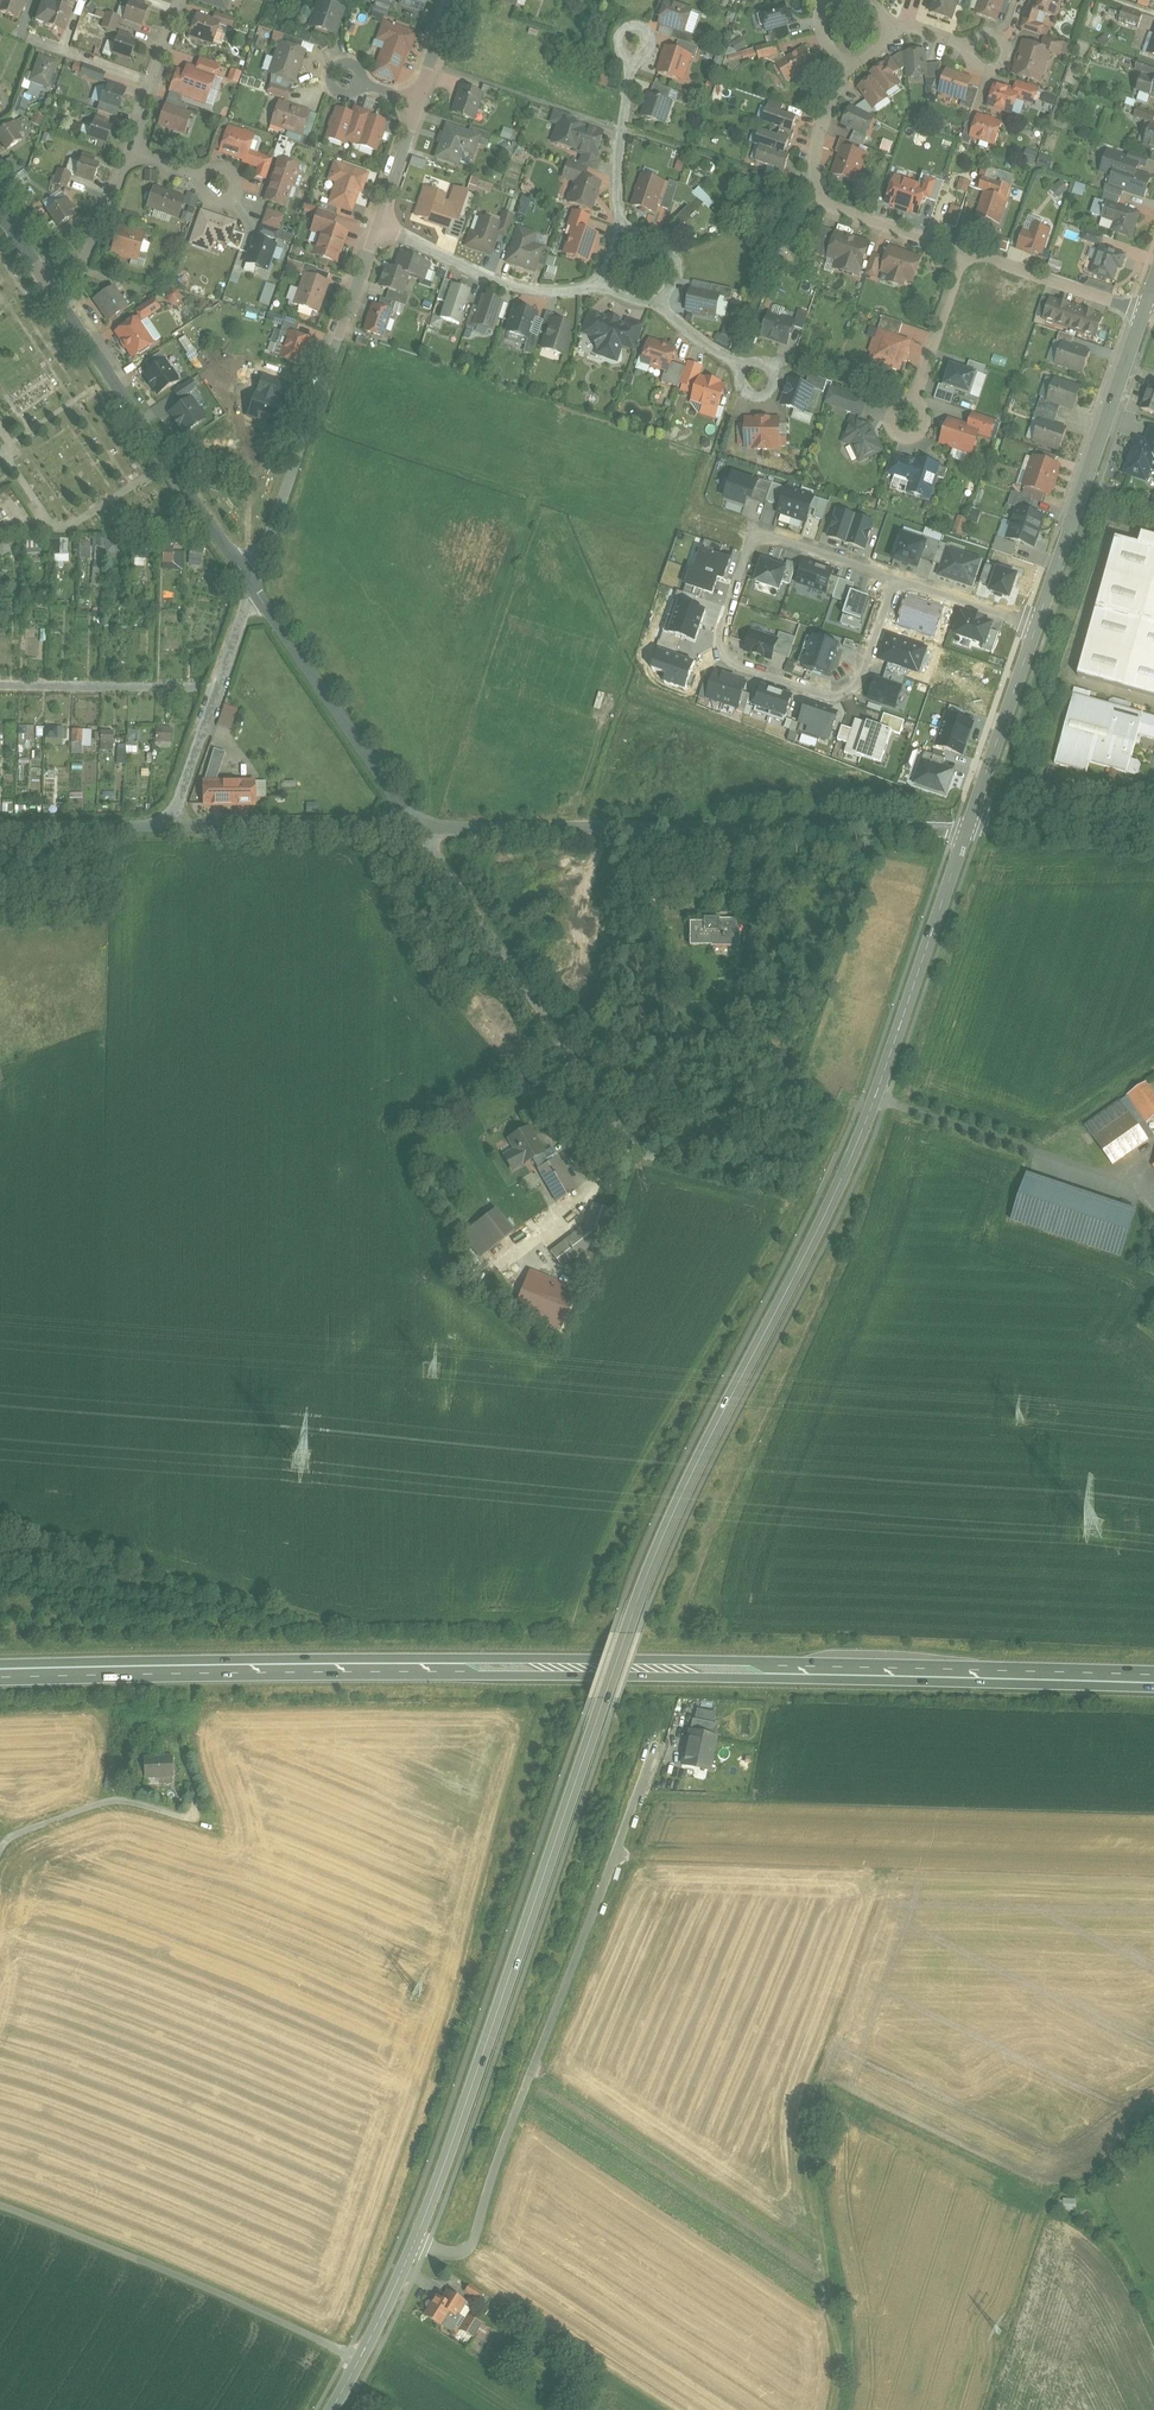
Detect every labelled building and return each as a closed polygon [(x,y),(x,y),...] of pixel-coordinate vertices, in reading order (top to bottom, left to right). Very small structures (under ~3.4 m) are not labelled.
[(0,12),(18,18),(20,10),(22,11),(26,0),(4,0),(0,12)] [(137,0),(133,0),(126,19),(144,26),(149,9),(144,7),(145,3),(137,0)] [(373,12),(389,18),(395,0),(377,0),(373,12)] [(401,3),(424,11),(428,0),(402,0),(401,3)] [(932,13),(952,20),(959,0),(936,0),(932,13)] [(977,15),(996,21),(1003,1),(1003,0),(982,0),(977,15)] [(1032,8),(1028,7),(1024,20),(1025,20),(1033,23),(1033,22),(1037,11),(1054,16),(1058,3),(1061,5),(1063,0),(1034,0),(1032,8)] [(65,8),(53,4),(44,1),(37,21),(46,25),(65,32),(72,11),(65,8)] [(92,1),(87,7),(92,12),(97,6),(92,1)] [(344,9),(320,1),(315,15),(320,17),(316,27),(335,34),(344,9)] [(693,10),(668,2),(661,24),(675,29),(686,33),(686,32),(693,10)] [(785,4),(761,10),(767,31),(769,31),(789,25),(791,25),(785,4)] [(1142,15),(1125,9),(1120,23),(1137,29),(1142,15)] [(101,13),(98,24),(103,25),(106,14),(101,13)] [(121,18),(109,13),(106,20),(119,24),(121,18)] [(235,19),(217,13),(214,21),(220,23),(220,24),(232,28),(235,19)] [(214,21),(198,16),(191,36),(194,37),(195,39),(200,40),(202,39),(213,43),(220,24),(220,23),(214,21)] [(92,24),(81,20),(73,41),(85,45),(92,24)] [(119,24),(106,20),(103,27),(116,32),(119,24)] [(1045,26),(1033,22),(1033,23),(1025,20),(1022,28),(1042,35),(1045,26)] [(416,35),(385,24),(381,36),(388,38),(379,63),(400,70),(400,69),(402,68),(403,64),(403,62),(409,43),(412,44),(416,35)] [(789,25),(769,31),(773,44),(778,43),(792,39),(789,25)] [(686,32),(686,33),(675,29),(672,38),(679,41),(692,45),(696,36),(686,32)] [(133,38),(121,33),(114,53),(131,60),(137,43),(132,41),(133,38)] [(304,41),(284,34),(281,43),(301,50),(304,41)] [(326,39),(313,35),(310,43),(319,46),(322,51),(330,46),(326,39)] [(1106,35),(1098,40),(1103,47),(1110,42),(1106,35)] [(1065,43),(1045,36),(1041,48),(1050,51),(1050,52),(1061,55),(1065,43)] [(741,39),(733,45),(738,52),(746,47),(741,39)] [(692,45),(679,41),(676,51),(692,57),(696,59),(700,48),(692,45)] [(301,50),(281,43),(277,56),(280,57),(274,74),(294,81),(300,63),(298,62),(302,50),(301,50)] [(773,44),(757,49),(761,61),(781,56),(778,43),(773,44)] [(1041,48),(1025,43),(1015,73),(1018,74),(1020,77),(1024,78),(1027,77),(1036,80),(1039,78),(1041,70),(1043,71),(1050,52),(1050,51),(1041,48)] [(676,51),(668,48),(659,73),(679,80),(682,72),(688,69),(692,57),(676,51)] [(806,48),(777,65),(778,66),(775,68),(780,76),(782,74),(788,83),(795,78),(798,83),(812,74),(809,70),(817,65),(806,48)] [(924,51),(906,53),(908,66),(909,79),(910,79),(910,76),(926,75),(925,65),(926,65),(924,51)] [(901,53),(891,60),(899,72),(908,66),(906,53),(901,53)] [(58,63),(41,57),(32,81),(49,87),(58,63)] [(221,66),(201,59),(197,69),(215,76),(215,77),(217,77),(221,66)] [(886,64),(872,74),(874,78),(887,95),(901,85),(894,76),(899,72),(891,60),(886,64)] [(1138,62),(1135,69),(1153,76),(1153,75),(1153,67),(1138,62)] [(83,66),(75,63),(73,71),(80,73),(83,66)] [(400,70),(379,63),(376,73),(396,81),(400,70)] [(926,65),(925,65),(926,75),(927,79),(937,78),(943,63),(926,65)] [(105,72),(85,65),(82,74),(108,84),(108,83),(102,81),(105,72)] [(197,69),(194,68),(191,75),(179,71),(171,91),(184,96),(205,103),(215,77),(215,76),(197,69)] [(236,83),(238,72),(230,70),(227,81),(236,83)] [(972,80),(948,72),(941,92),(964,99),(965,100),(969,87),(972,80)] [(874,78),(860,87),(868,99),(874,107),(876,109),(889,99),(887,95),(874,78)] [(1038,89),(1018,82),(1015,92),(1019,93),(1017,99),(1033,104),(1038,89)] [(1140,92),(1151,96),(1153,87),(1153,86),(1143,82),(1140,92)] [(120,87),(108,83),(108,84),(101,104),(119,110),(125,94),(119,92),(120,87)] [(289,91),(271,84),(268,93),(286,100),(289,91)] [(673,90),(655,84),(653,92),(670,98),(673,90)] [(499,91),(484,86),(482,93),(484,94),(483,97),(495,101),(499,91)] [(1004,88),(997,86),(990,105),(1012,113),(1017,99),(1019,93),(1015,92),(1011,91),(1012,89),(1005,87),(1004,88)] [(482,93),(463,87),(453,113),(475,121),(483,97),(484,94),(482,93)] [(980,90),(969,87),(965,100),(964,99),(961,107),(973,111),(980,90)] [(184,96),(171,91),(168,99),(181,104),(184,96)] [(1056,97),(1045,94),(1041,105),(1052,109),(1056,97)] [(673,103),(653,96),(651,102),(649,103),(644,117),(647,118),(648,119),(651,121),(652,120),(662,123),(666,111),(669,112),(673,103)] [(21,116),(26,101),(14,97),(8,112),(21,116)] [(360,109),(368,111),(372,100),(364,98),(360,109)] [(181,104),(168,99),(166,107),(186,114),(189,106),(181,104)] [(868,99),(854,109),(869,116),(877,111),(876,109),(874,107),(868,99)] [(785,105),(771,100),(768,109),(770,109),(771,109),(782,113),(785,105)] [(310,113),(280,103),(272,125),(303,135),(310,113)] [(119,110),(101,104),(99,111),(117,117),(119,110)] [(186,114),(166,107),(159,125),(185,134),(192,116),(186,114)] [(854,109),(851,108),(843,124),(856,130),(865,134),(867,135),(875,119),(869,116),(854,109)] [(782,113),(771,109),(770,109),(766,123),(764,122),(763,123),(781,129),(795,133),(793,132),(798,118),(782,113)] [(1138,109),(1136,116),(1153,123),(1153,122),(1153,114),(1138,109)] [(347,114),(337,110),(334,120),(332,121),(329,126),(331,130),(328,138),(345,144),(346,141),(352,143),(359,125),(351,122),(352,120),(349,119),(349,117),(347,114)] [(363,113),(355,110),(352,120),(351,122),(359,125),(363,113)] [(573,116),(556,110),(552,123),(559,125),(561,120),(570,123),(573,116)] [(370,116),(363,113),(359,125),(366,127),(368,122),(370,116)] [(108,121),(96,117),(89,138),(107,144),(113,128),(107,126),(108,121)] [(995,120),(987,118),(987,119),(979,117),(977,125),(973,137),(995,144),(1002,124),(994,122),(995,120)] [(368,122),(366,127),(359,125),(352,143),(375,151),(378,143),(380,142),(383,134),(382,132),(385,124),(376,120),(372,122),(372,124),(368,122)] [(570,123),(561,120),(559,125),(557,133),(561,135),(558,145),(587,155),(598,158),(600,150),(598,149),(603,134),(570,123)] [(969,122),(962,142),(970,145),(973,137),(977,125),(969,122)] [(0,133),(0,139),(8,150),(23,140),(19,135),(23,133),(16,123),(0,133)] [(1152,125),(1146,145),(1153,147),(1153,126),(1152,125)] [(470,134),(448,127),(438,157),(459,164),(463,151),(474,154),(479,138),(469,135),(470,134)] [(491,134),(472,127),(470,134),(469,135),(479,138),(489,141),(491,134)] [(498,137),(508,140),(511,131),(501,128),(498,137)] [(243,133),(230,129),(222,151),(246,159),(245,163),(259,168),(263,156),(250,151),(254,137),(251,136),(250,133),(246,132),(243,133)] [(795,133),(781,129),(779,136),(779,137),(790,141),(792,142),(795,133)] [(779,136),(761,130),(760,131),(763,132),(758,145),(756,145),(791,157),(791,156),(790,157),(783,154),(785,147),(787,148),(790,141),(779,137),(779,136)] [(865,134),(856,130),(850,142),(861,146),(864,147),(869,136),(867,135),(865,134)] [(289,140),(281,137),(275,154),(283,157),(289,140)] [(850,142),(841,139),(837,153),(841,154),(844,155),(846,149),(859,153),(861,146),(850,142)] [(877,150),(887,153),(891,143),(881,139),(877,150)] [(791,157),(756,145),(764,148),(759,162),(757,161),(756,162),(778,169),(786,171),(788,164),(786,163),(788,156),(791,157)] [(846,149),(844,155),(841,154),(834,174),(834,175),(856,183),(866,155),(859,153),(846,149)] [(1039,154),(1030,151),(1026,162),(1035,165),(1039,154)] [(1129,160),(1109,153),(1102,172),(1111,175),(1115,172),(1119,174),(1115,186),(1114,187),(1124,190),(1145,198),(1148,190),(1147,189),(1151,179),(1136,173),(1139,166),(1140,163),(1129,160)] [(1149,159),(1131,153),(1129,160),(1140,163),(1139,166),(1146,168),(1149,159)] [(95,159),(83,155),(76,175),(94,182),(100,165),(94,163),(95,159)] [(598,158),(587,155),(583,167),(588,169),(596,172),(599,163),(596,162),(598,158)] [(273,159),(263,156),(259,168),(257,176),(266,179),(273,159)] [(0,162),(0,164),(7,176),(17,170),(10,157),(0,162)] [(409,157),(406,165),(420,170),(423,162),(409,157)] [(299,167),(280,160),(276,172),(277,172),(274,180),(273,180),(292,187),(299,190),(303,178),(297,176),(297,175),(296,175),(299,167)] [(583,167),(568,162),(564,175),(578,179),(579,176),(585,178),(588,169),(583,167)] [(367,176),(335,165),(331,177),(339,179),(333,195),(354,203),(361,185),(363,186),(367,176)] [(72,174),(60,169),(58,176),(69,181),(72,174)] [(786,171),(778,169),(775,177),(789,181),(791,173),(786,171)] [(10,176),(14,187),(28,182),(24,170),(10,176)] [(996,183),(979,177),(977,183),(975,188),(985,192),(977,215),(998,223),(1014,177),(1000,172),(996,183)] [(69,181),(58,176),(55,184),(67,188),(69,181)] [(585,178),(579,176),(578,179),(573,193),(570,195),(569,198),(570,201),(570,203),(591,210),(600,183),(585,178)] [(666,184),(644,176),(640,186),(638,187),(636,192),(638,194),(634,206),(656,213),(659,206),(666,184)] [(925,188),(893,178),(885,203),(893,206),(893,207),(907,212),(907,210),(917,213),(922,197),(925,188)] [(933,200),(938,182),(928,178),(925,188),(922,197),(933,200)] [(971,181),(961,178),(956,192),(961,194),(966,196),(969,186),(971,181)] [(292,187),(273,180),(273,181),(274,181),(271,189),(270,189),(266,201),(285,207),(287,199),(289,200),(289,198),(288,198),(292,187)] [(1050,189),(1058,198),(1067,189),(1059,180),(1050,189)] [(680,184),(671,181),(669,185),(662,207),(671,210),(674,202),(680,184)] [(1073,182),(1069,193),(1080,197),(1084,186),(1073,182)] [(666,184),(659,206),(662,207),(669,185),(666,184)] [(689,187),(680,184),(674,202),(683,205),(693,195),(695,193),(689,187)] [(1115,186),(1108,184),(1105,192),(1121,197),(1124,190),(1114,187),(1115,186)] [(183,200),(155,190),(149,207),(177,216),(183,200)] [(468,196),(454,191),(450,204),(445,203),(447,198),(423,190),(417,208),(419,208),(415,219),(431,224),(431,226),(449,232),(451,224),(458,227),(460,220),(468,196)] [(1121,197),(1105,192),(1102,202),(1107,204),(1108,203),(1118,206),(1121,197)] [(354,203),(333,195),(330,204),(351,211),(354,203)] [(693,195),(685,203),(691,208),(677,221),(694,238),(702,230),(707,230),(707,225),(715,217),(693,195)] [(516,213),(524,215),(528,199),(519,197),(516,213)] [(66,198),(49,210),(59,226),(73,217),(70,212),(74,209),(66,198)] [(1118,206),(1108,203),(1107,204),(1103,217),(1116,221),(1113,230),(1132,236),(1139,214),(1118,206)] [(951,205),(947,217),(955,220),(959,208),(951,205)] [(286,216),(268,209),(265,217),(283,223),(286,216)] [(337,215),(320,209),(317,219),(333,225),(337,215)] [(161,222),(163,217),(151,212),(149,217),(161,222)] [(235,224),(201,212),(191,243),(210,249),(214,238),(228,243),(235,224)] [(590,217),(574,212),(569,226),(576,228),(577,228),(585,231),(590,217)] [(515,217),(504,213),(501,224),(498,234),(508,237),(515,217)] [(283,223),(265,217),(262,225),(280,231),(283,223)] [(476,217),(471,232),(471,233),(472,232),(476,234),(481,219),(479,218),(476,217)] [(955,220),(947,217),(944,224),(957,228),(959,221),(955,220)] [(501,224),(482,218),(481,219),(476,234),(472,232),(471,233),(467,246),(491,254),(498,234),(501,224)] [(333,225),(317,219),(313,229),(324,233),(319,246),(316,248),(314,253),(316,257),(323,259),(327,258),(337,261),(347,233),(332,228),(333,225)] [(465,222),(460,220),(458,227),(451,224),(449,232),(446,238),(459,242),(465,222)] [(151,229),(134,224),(131,233),(145,237),(144,237),(148,238),(151,229)] [(262,225),(258,234),(278,240),(280,231),(262,225)] [(1042,228),(1034,225),(1031,233),(1032,233),(1026,249),(1042,255),(1051,229),(1043,226),(1042,228)] [(536,234),(519,228),(507,262),(535,272),(537,265),(546,268),(552,250),(544,247),(544,249),(532,245),(536,234)] [(585,231),(577,228),(576,228),(574,235),(573,235),(571,236),(568,246),(569,248),(570,248),(567,257),(574,260),(577,258),(588,262),(591,254),(592,253),(593,250),(592,249),(597,235),(585,231)] [(131,233),(120,229),(113,252),(138,259),(144,237),(145,237),(131,233)] [(838,234),(821,229),(814,249),(820,251),(819,254),(830,258),(838,234)] [(985,233),(978,230),(975,240),(982,243),(985,233)] [(1011,240),(986,231),(985,233),(982,243),(1007,252),(1011,240)] [(1025,231),(1018,249),(1025,252),(1026,249),(1032,233),(1031,233),(1025,231)] [(1103,237),(1086,231),(1083,239),(1100,244),(1103,237)] [(245,235),(236,232),(231,248),(240,251),(245,235)] [(869,244),(838,234),(830,258),(839,261),(836,270),(859,277),(869,244)] [(276,246),(255,239),(247,262),(256,265),(268,269),(276,246)] [(1125,256),(1102,248),(1093,274),(1113,281),(1118,267),(1121,268),(1125,256)] [(921,259),(890,249),(883,271),(892,274),(889,282),(903,286),(905,278),(914,281),(921,259)] [(399,254),(394,269),(410,275),(409,277),(424,282),(429,266),(422,264),(422,262),(399,254)] [(883,257),(874,254),(867,275),(877,278),(883,257)] [(298,273),(301,264),(286,259),(283,268),(298,273)] [(256,265),(247,262),(245,270),(254,273),(256,265)] [(317,269),(303,265),(300,277),(304,278),(304,275),(325,282),(328,275),(317,271),(317,269)] [(394,269),(389,268),(387,274),(384,273),(382,279),(385,280),(382,287),(390,290),(403,295),(403,294),(409,277),(410,275),(394,269)] [(325,282),(304,275),(304,278),(295,305),(317,312),(327,283),(325,282)] [(1112,293),(1113,285),(1085,279),(1084,287),(1112,293)] [(454,283),(445,280),(438,300),(447,303),(452,285),(453,285),(454,283)] [(261,283),(257,304),(268,306),(272,285),(261,283)] [(453,285),(452,285),(447,303),(441,319),(460,325),(471,291),(453,285)] [(734,290),(713,285),(711,294),(721,296),(721,297),(732,300),(734,290)] [(113,287),(95,300),(109,322),(128,309),(121,298),(113,287)] [(167,302),(177,303),(178,291),(168,290),(167,302)] [(403,295),(390,290),(386,300),(405,306),(406,307),(410,296),(403,294),(403,295)] [(711,294),(692,290),(688,311),(697,312),(698,315),(705,317),(708,315),(716,317),(721,297),(721,296),(711,294)] [(134,304),(127,294),(121,298),(128,309),(134,304)] [(502,303),(484,297),(480,309),(475,324),(476,325),(493,330),(502,303)] [(1052,300),(1043,297),(1037,317),(1045,320),(1045,319),(1052,300)] [(386,300),(381,298),(378,308),(391,313),(393,314),(393,312),(402,315),(405,306),(386,300)] [(154,300),(137,312),(143,321),(160,309),(154,300)] [(1081,312),(1073,309),(1073,308),(1052,300),(1045,319),(1096,337),(1103,318),(1082,311),(1081,312)] [(378,308),(374,306),(365,331),(383,337),(391,313),(378,308)] [(480,309),(474,306),(467,327),(474,329),(476,325),(475,324),(480,309)] [(786,309),(777,306),(774,307),(772,315),(783,318),(786,309)] [(537,314),(516,307),(508,331),(529,338),(529,339),(531,333),(537,314)] [(809,314),(799,311),(795,323),(794,326),(804,329),(809,314)] [(263,321),(278,326),(280,318),(265,313),(263,321)] [(547,313),(540,333),(547,335),(552,320),(553,321),(555,315),(547,313)] [(626,326),(606,319),(605,317),(603,318),(602,318),(599,317),(598,315),(596,316),(596,315),(596,316),(591,314),(584,333),(604,339),(599,354),(609,357),(610,354),(619,357),(624,341),(629,327),(626,326)] [(772,315),(771,314),(763,336),(788,344),(794,326),(795,323),(783,318),(772,315)] [(904,323),(883,317),(879,331),(880,331),(880,330),(899,337),(904,323)] [(300,323),(286,318),(277,343),(286,346),(291,333),(296,335),(300,323)] [(138,320),(117,333),(123,341),(122,344),(126,349),(129,350),(133,357),(153,343),(138,320)] [(553,321),(552,320),(547,335),(543,348),(565,356),(569,343),(566,342),(571,326),(553,321)] [(644,325),(628,320),(626,326),(629,327),(624,341),(636,345),(633,354),(634,354),(644,325)] [(899,337),(880,330),(880,331),(877,340),(874,339),(870,352),(880,356),(877,367),(890,371),(891,369),(901,372),(904,363),(907,364),(911,350),(904,347),(902,343),(903,338),(899,337)] [(1075,337),(1060,332),(1057,343),(1062,345),(1063,343),(1072,346),(1075,337)] [(296,335),(291,333),(286,346),(286,347),(282,358),(302,365),(303,363),(306,362),(307,358),(305,355),(311,341),(296,335)] [(531,333),(529,339),(529,338),(524,352),(532,355),(539,336),(531,333)] [(176,341),(186,356),(195,351),(185,335),(176,341)] [(369,341),(358,337),(356,344),(367,348),(369,341)] [(664,345),(663,345),(651,341),(649,346),(647,346),(645,347),(642,354),(643,356),(646,357),(644,363),(662,370),(663,369),(667,370),(671,372),(674,363),(673,361),(677,350),(669,347),(668,346),(664,345)] [(1072,346),(1063,343),(1062,345),(1056,364),(1084,373),(1091,353),(1072,346)] [(161,353),(146,363),(151,371),(165,362),(167,361),(161,353)] [(151,371),(146,375),(150,381),(148,382),(149,383),(152,388),(152,389),(154,387),(159,394),(178,382),(177,381),(178,377),(173,369),(169,369),(165,362),(151,371)] [(968,362),(965,370),(975,373),(983,376),(986,367),(968,362)] [(686,367),(674,363),(671,372),(667,370),(663,382),(679,387),(686,367)] [(702,368),(690,363),(683,384),(696,388),(702,368)] [(948,365),(942,386),(955,390),(969,394),(975,373),(965,370),(948,365)] [(828,381),(810,374),(807,386),(814,388),(813,389),(824,392),(828,381)] [(720,384),(707,380),(707,381),(701,379),(694,399),(704,402),(704,404),(718,409),(726,387),(720,385),(720,384)] [(807,386),(791,380),(785,398),(790,400),(787,407),(805,413),(813,389),(814,388),(807,386)] [(1079,388),(1056,380),(1049,400),(1049,401),(1062,405),(1072,408),(1079,388)] [(191,381),(175,392),(181,401),(197,389),(191,381)] [(1151,382),(1142,409),(1153,413),(1153,383),(1151,382)] [(955,390),(942,386),(938,384),(933,399),(951,404),(955,390)] [(866,401),(831,389),(826,402),(861,415),(866,401)] [(1062,405),(1049,401),(1049,400),(1042,398),(1038,408),(1059,415),(1062,405)] [(192,400),(172,413),(176,420),(175,421),(179,427),(181,427),(185,433),(205,420),(205,419),(205,415),(201,409),(198,409),(192,400)] [(1059,415),(1038,408),(1035,420),(1042,422),(1055,426),(1059,415)] [(997,421),(974,413),(969,427),(980,430),(979,434),(991,438),(997,421)] [(764,419),(750,419),(747,422),(747,436),(747,446),(747,448),(755,448),(755,450),(764,450),(764,419)] [(778,419),(764,419),(764,450),(772,450),(772,448),(780,448),(780,447),(780,437),(780,422),(778,419)] [(870,426),(853,420),(845,442),(855,445),(857,450),(857,452),(861,460),(881,451),(870,426)] [(969,427),(950,420),(942,444),(972,454),(974,448),(977,447),(978,443),(976,441),(979,434),(980,430),(969,427)] [(997,421),(991,438),(996,440),(1002,423),(997,421)] [(1055,426),(1042,422),(1035,442),(1059,450),(1065,429),(1055,426)] [(1137,439),(1126,472),(1147,480),(1151,467),(1153,468),(1153,445),(1151,444),(1137,439)] [(1058,457),(1038,450),(1035,458),(1055,465),(1058,457)] [(949,459),(964,462),(965,455),(950,452),(949,459)] [(918,463),(895,456),(890,473),(912,480),(918,463)] [(1055,465),(1035,458),(1030,472),(1055,481),(1060,466),(1055,465)] [(926,461),(925,464),(918,461),(912,480),(908,492),(929,499),(937,477),(940,467),(940,466),(926,461)] [(948,470),(940,467),(937,477),(945,480),(948,470)] [(1055,481),(1030,472),(1025,487),(1050,496),(1055,481)] [(733,475),(725,501),(746,508),(748,500),(753,502),(753,501),(759,483),(758,483),(733,475)] [(767,502),(773,485),(759,480),(758,483),(759,483),(753,501),(766,505),(767,502)] [(783,500),(787,489),(773,485),(767,502),(776,505),(779,498),(783,500)] [(783,500),(778,515),(807,525),(813,509),(816,499),(817,497),(787,487),(787,489),(783,500)] [(1033,499),(1013,492),(1008,505),(1018,509),(1019,508),(1029,511),(1033,499)] [(829,503),(816,499),(813,509),(816,511),(814,518),(823,521),(829,503)] [(934,506),(927,504),(925,510),(931,513),(934,506)] [(1029,511),(1019,508),(1018,509),(1013,523),(1039,532),(1045,517),(1029,511)] [(837,510),(828,538),(847,545),(856,516),(837,510)] [(971,512),(968,519),(977,522),(979,514),(971,512)] [(876,522),(856,516),(847,545),(866,551),(876,522)] [(968,519),(961,517),(955,534),(962,536),(968,519)] [(1039,532),(1013,523),(1008,538),(1034,547),(1039,532)] [(922,541),(900,533),(891,560),(919,569),(922,559),(928,543),(922,541)] [(1143,534),(1140,545),(1153,549),(1153,537),(1143,534)] [(934,563),(941,543),(923,537),(922,541),(928,543),(922,559),(934,563)] [(1018,545),(997,538),(993,550),(1013,557),(1018,545)] [(1117,539),(1079,677),(1153,698),(1153,549),(1140,545),(1117,539)] [(69,542),(50,541),(50,556),(69,556),(69,542)] [(705,541),(702,551),(720,557),(724,547),(705,541)] [(106,542),(106,555),(121,554),(120,542),(106,542)] [(934,563),(941,565),(947,548),(950,549),(950,546),(941,543),(934,563)] [(0,544),(0,556),(13,556),(13,544),(0,544)] [(80,544),(80,559),(94,560),(95,544),(80,544)] [(164,547),(163,564),(173,565),(174,548),(164,547)] [(941,565),(937,576),(973,588),(983,560),(950,549),(947,548),(941,565)] [(191,549),(188,566),(201,568),(204,551),(191,549)] [(686,584),(685,587),(686,587),(702,593),(714,597),(719,580),(725,582),(732,561),(720,557),(702,551),(701,550),(695,569),(691,568),(691,569),(688,568),(683,583),(686,584)] [(133,568),(145,568),(146,552),(133,551),(133,568)] [(40,552),(25,552),(25,563),(41,563),(40,552)] [(762,560),(754,583),(780,592),(783,583),(788,568),(786,568),(762,560)] [(804,561),(797,585),(827,595),(833,577),(835,571),(804,561)] [(788,562),(786,568),(788,568),(783,583),(790,585),(797,565),(788,562)] [(990,587),(996,568),(986,565),(980,583),(990,587)] [(990,587),(989,593),(1011,600),(1019,574),(997,567),(996,568),(990,587)] [(839,579),(833,577),(827,595),(834,597),(839,579)] [(855,584),(839,579),(834,597),(833,599),(843,602),(844,600),(848,601),(851,592),(853,593),(855,584)] [(702,593),(686,587),(684,593),(697,598),(700,598),(702,593)] [(680,603),(694,608),(697,598),(684,593),(678,591),(674,602),(680,604),(680,603)] [(853,593),(851,592),(848,601),(841,625),(859,630),(870,599),(853,593)] [(907,600),(898,626),(935,639),(945,613),(907,600)] [(670,633),(670,635),(683,639),(696,643),(706,612),(694,608),(680,603),(680,604),(670,633)] [(963,616),(957,635),(984,644),(985,644),(990,630),(992,625),(982,622),(982,621),(973,618),(973,619),(963,616)] [(999,633),(990,630),(985,644),(984,644),(982,650),(992,653),(999,633)] [(660,642),(680,649),(683,639),(670,635),(670,633),(664,631),(660,642)] [(752,632),(745,652),(772,661),(774,654),(778,641),(752,632)] [(780,633),(778,641),(774,654),(789,659),(796,638),(780,633)] [(815,637),(804,669),(830,678),(841,646),(815,637)] [(910,669),(918,671),(926,650),(889,637),(881,659),(890,662),(910,669)] [(846,640),(844,647),(853,650),(855,643),(846,640)] [(663,654),(676,658),(680,649),(660,642),(656,652),(663,654)] [(665,684),(687,691),(696,665),(676,658),(663,654),(660,663),(656,662),(653,671),(668,676),(665,684)] [(910,669),(890,662),(886,672),(906,679),(910,669)] [(785,663),(782,671),(788,673),(791,665),(785,663)] [(886,672),(883,680),(903,687),(906,679),(886,672)] [(739,709),(747,683),(716,673),(708,698),(739,709)] [(877,678),(868,701),(896,711),(904,688),(903,687),(883,680),(877,678)] [(755,713),(785,723),(793,699),(763,689),(755,713)] [(595,691),(592,707),(600,709),(604,693),(595,691)] [(1144,715),(1074,695),(1055,764),(1087,773),(1090,763),(1128,773),(1132,760),(1139,736),(1144,715)] [(807,736),(829,743),(839,714),(807,703),(800,724),(799,726),(801,726),(810,729),(807,736)] [(214,723),(227,729),(235,709),(221,704),(214,723)] [(948,714),(960,718),(963,710),(950,706),(948,714)] [(885,714),(881,727),(893,731),(892,733),(900,735),(905,721),(885,714)] [(937,746),(962,755),(973,723),(960,718),(948,714),(937,746)] [(1144,715),(1139,736),(1153,740),(1153,717),(1144,715)] [(791,731),(794,722),(788,720),(785,729),(791,731)] [(867,724),(856,720),(853,730),(848,744),(845,753),(862,759),(863,758),(881,764),(892,733),(893,731),(881,727),(868,722),(867,724)] [(799,726),(800,724),(794,722),(791,731),(790,733),(798,735),(801,726),(799,726)] [(848,744),(853,730),(843,727),(838,740),(848,744)] [(33,728),(20,728),(19,741),(33,741),(33,728)] [(57,728),(45,728),(45,740),(57,740),(57,728)] [(172,729),(156,728),(155,743),(171,744),(172,729)] [(139,732),(128,731),(127,746),(138,747),(139,732)] [(113,733),(101,733),(101,750),(113,750),(113,733)] [(83,734),(72,734),(72,755),(82,756),(83,734)] [(226,752),(215,749),(205,782),(217,782),(226,752)] [(925,752),(923,760),(943,767),(945,759),(925,752)] [(923,760),(915,783),(945,793),(953,770),(943,767),(923,760)] [(1139,762),(1132,760),(1128,773),(1135,775),(1140,773),(1141,766),(1139,762)] [(217,782),(205,782),(205,805),(240,805),(240,798),(240,782),(217,782)] [(255,782),(240,782),(240,798),(255,798),(255,782)] [(741,919),(720,919),(720,918),(705,918),(705,922),(691,922),(691,945),(712,945),(712,946),(713,946),(740,946),(741,946),(741,933),(741,919)] [(1148,1083),(1129,1095),(1147,1123),(1153,1118),(1153,1092),(1148,1083)] [(1149,1139),(1122,1101),(1086,1126),(1113,1165),(1149,1139)] [(545,1152),(531,1127),(511,1138),(519,1153),(509,1159),(515,1169),(535,1158),(540,1168),(550,1163),(544,1153),(545,1152)] [(578,1190),(559,1157),(550,1163),(540,1168),(559,1201),(578,1190)] [(1144,1212),(1026,1173),(1009,1224),(1128,1262),(1144,1212)] [(586,1225),(552,1252),(564,1267),(600,1239),(612,1210),(593,1205),(586,1225)] [(515,1231),(497,1209),(473,1228),(491,1250),(515,1231)] [(714,1723),(693,1719),(684,1765),(710,1770),(716,1737),(711,1736),(714,1723)] [(172,1756),(146,1757),(145,1757),(144,1758),(145,1758),(145,1768),(145,1778),(145,1779),(146,1779),(159,1778),(160,1778),(160,1784),(174,1783),(173,1778),(174,1778),(174,1777),(173,1757),(174,1757),(174,1756),(173,1756),(172,1756)] [(484,2295),(470,2286),(466,2293),(480,2301),(484,2295)] [(449,2290),(443,2299),(437,2295),(433,2302),(430,2301),(427,2301),(426,2303),(427,2306),(429,2308),(425,2314),(453,2332),(462,2316),(458,2313),(466,2300),(449,2290)] [(482,2323),(469,2315),(461,2329),(473,2337),(482,2323)]
